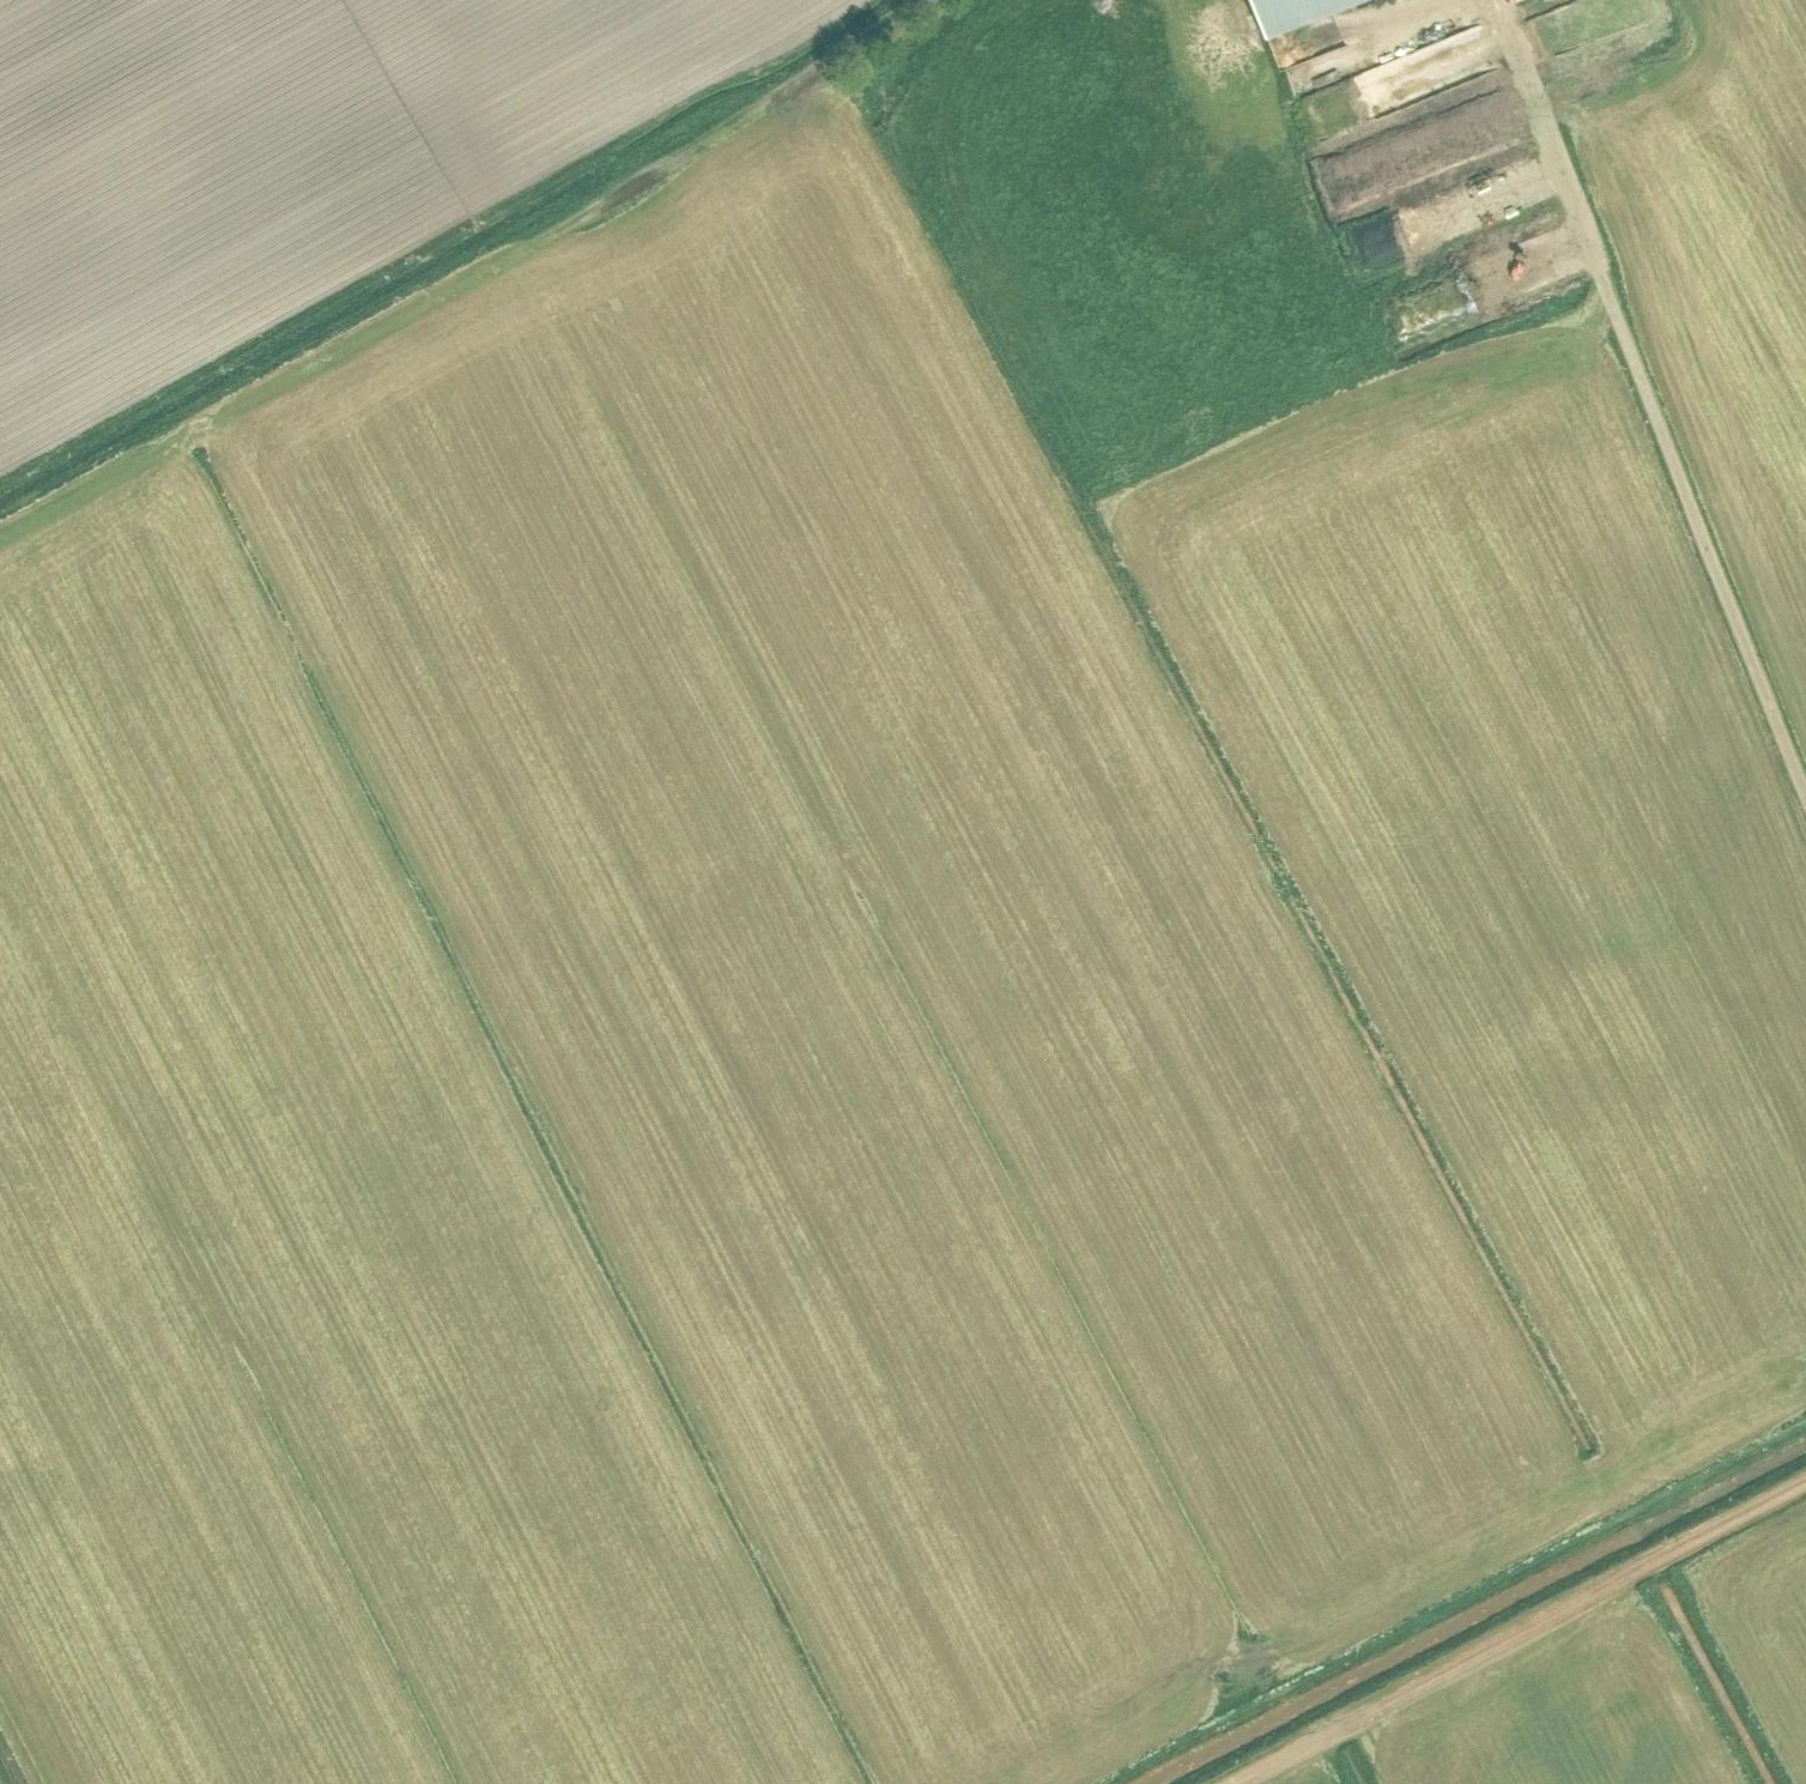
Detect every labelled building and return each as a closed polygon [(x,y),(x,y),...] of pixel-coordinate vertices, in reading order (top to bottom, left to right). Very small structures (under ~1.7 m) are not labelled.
[(1267,38),(1366,0),(1252,0),(1267,38)] [(1453,147),(1488,135),(1475,94),(1440,105),(1453,147)]
